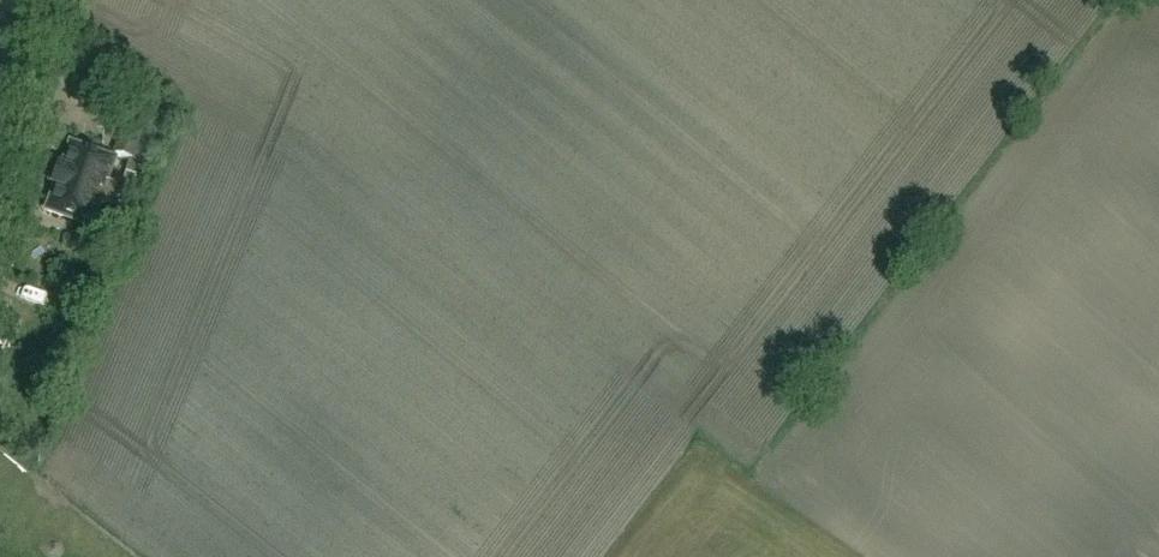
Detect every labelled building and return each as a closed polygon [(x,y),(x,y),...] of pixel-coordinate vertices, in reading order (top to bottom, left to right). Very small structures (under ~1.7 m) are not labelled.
[(111,169),(139,181),(171,108),(160,103),(151,123),(131,115),(112,159),(115,161),(111,169)] [(48,210),(91,226),(100,201),(107,204),(114,187),(106,184),(114,161),(72,145),(63,169),(60,168),(53,185),(57,186),(48,210)]
